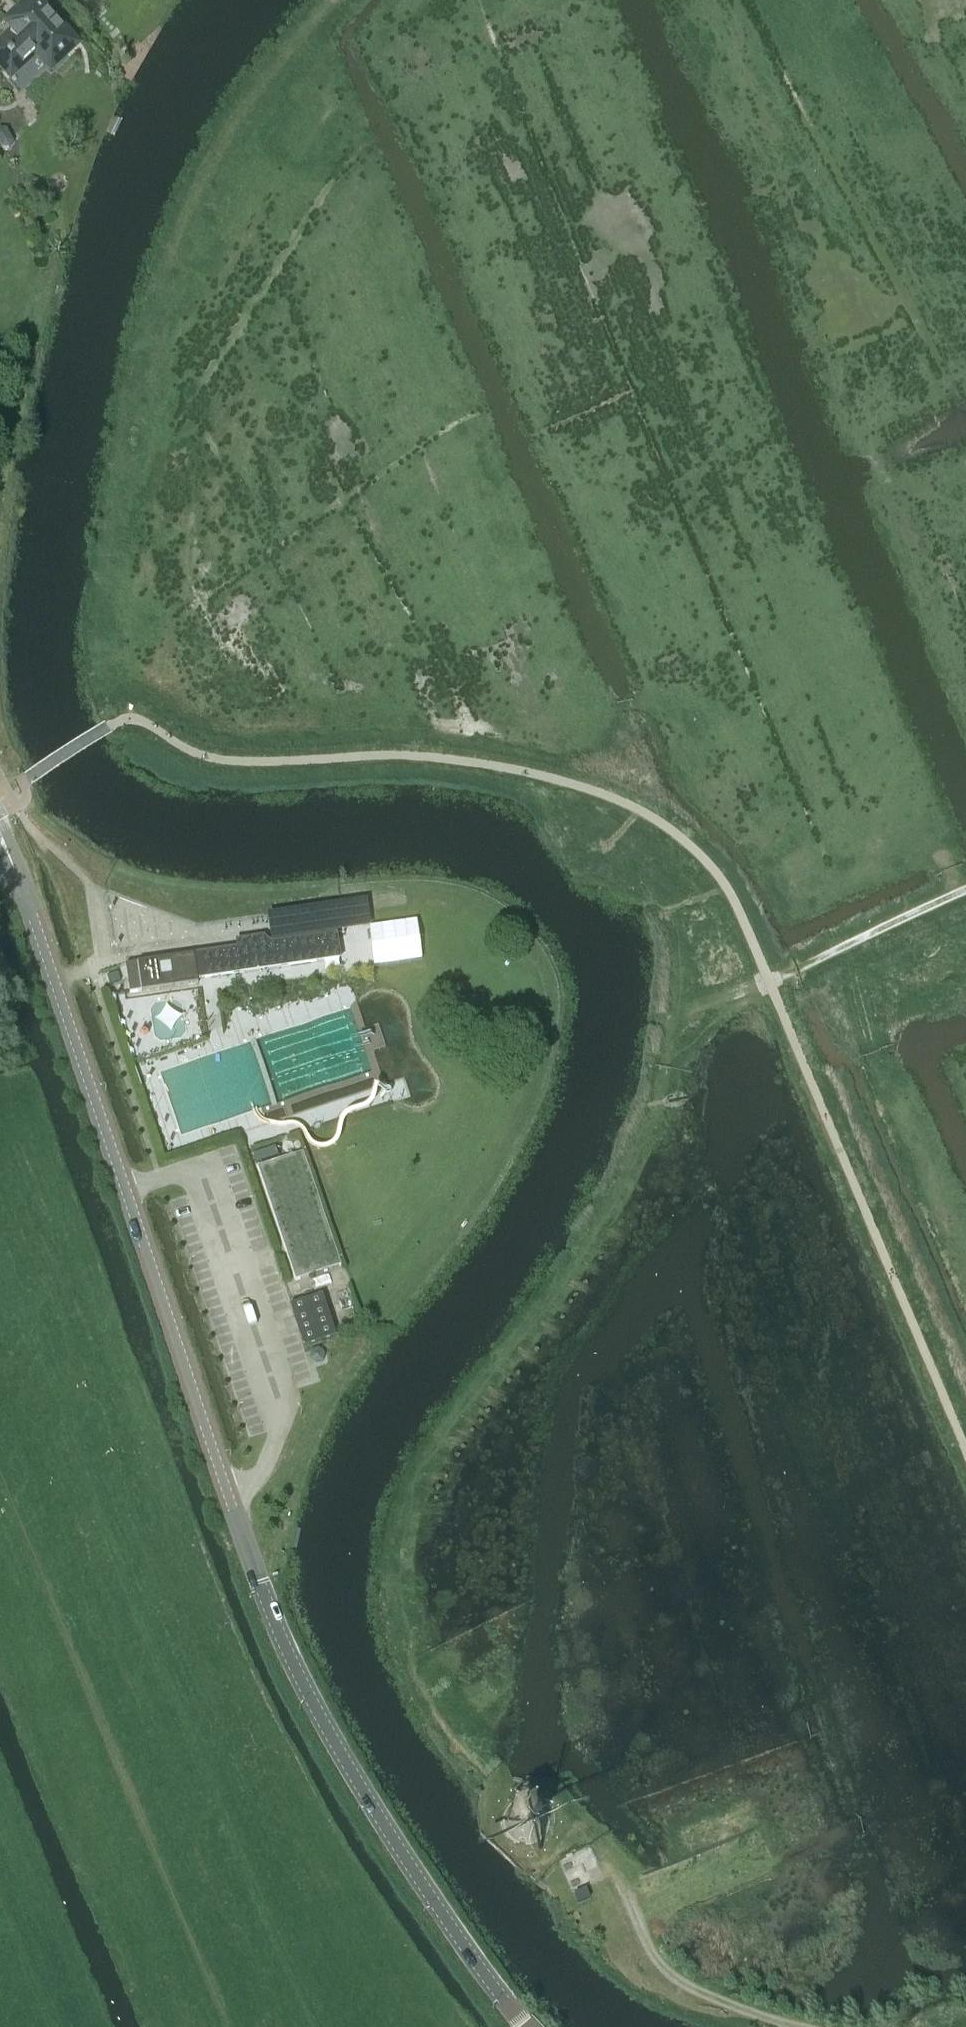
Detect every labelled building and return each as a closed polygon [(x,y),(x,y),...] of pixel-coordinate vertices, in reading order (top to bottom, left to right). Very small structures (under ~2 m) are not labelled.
[(0,45),(0,63),(7,70),(11,75),(37,52),(52,69),(78,45),(37,0),(34,0),(9,22),(17,30),(0,45)] [(240,948),(138,963),(126,964),(128,974),(131,993),(199,983),(199,979),(341,957),(337,933),(272,943),(264,937),(239,940),(240,948)] [(305,1150),(258,1164),(294,1278),(343,1263),(305,1150)] [(321,1294),(291,1305),(290,1305),(304,1347),(336,1336),(321,1294)] [(524,1795),(522,1801),(517,1802),(511,1804),(507,1808),(505,1813),(504,1818),(504,1822),(505,1828),(507,1832),(510,1836),(514,1840),(518,1842),(523,1844),(527,1844),(532,1843),(538,1840),(542,1838),(546,1831),(548,1824),(548,1819),(545,1812),(542,1809),(540,1808),(542,1800),(539,1798),(535,1796),(531,1796),(527,1795),(524,1795)]
